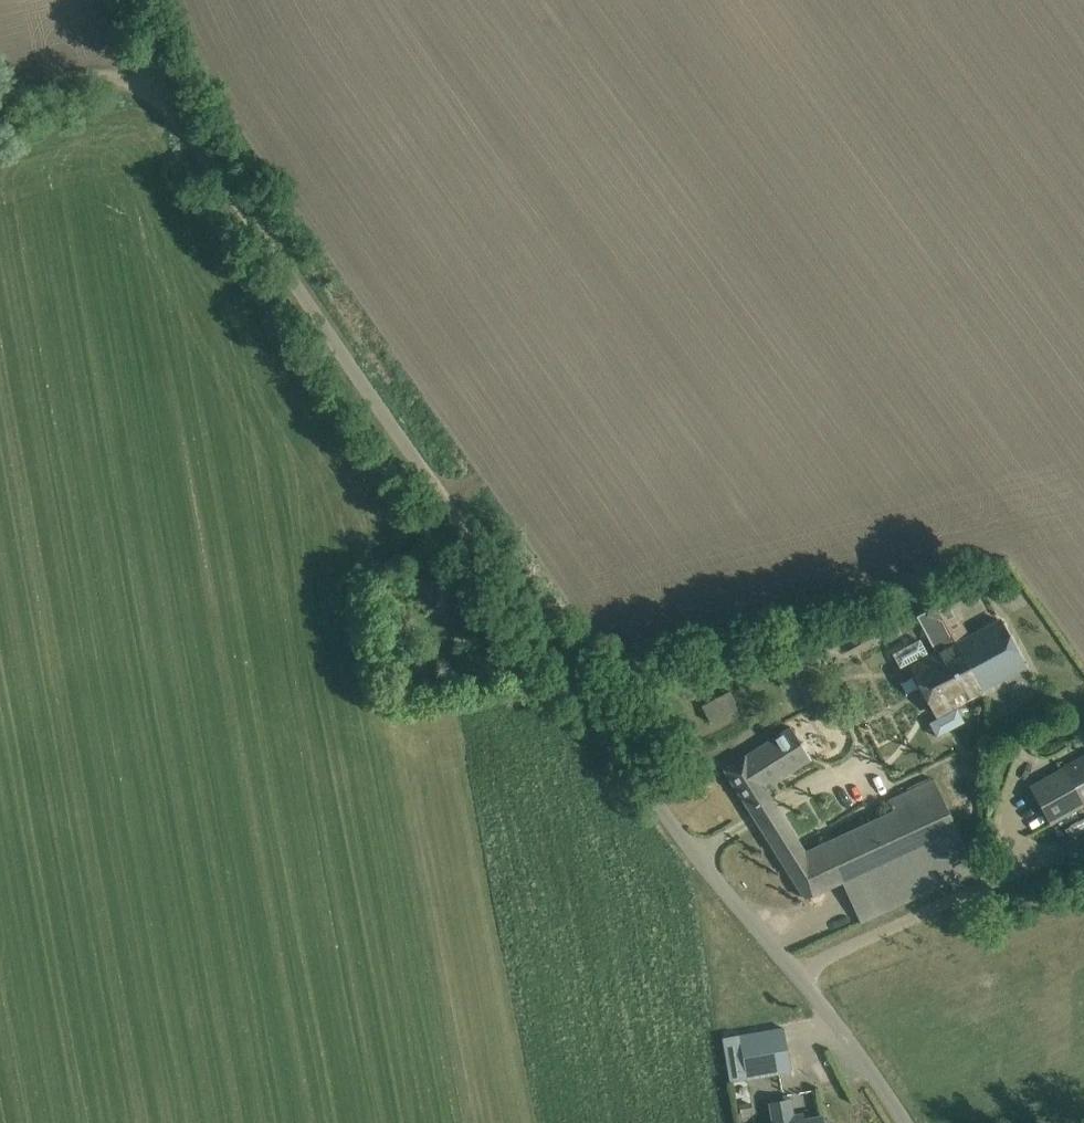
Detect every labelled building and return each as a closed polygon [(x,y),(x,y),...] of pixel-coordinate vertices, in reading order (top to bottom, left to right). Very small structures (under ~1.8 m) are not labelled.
[(950,598),(936,606),(981,690),(1007,675),(1005,672),(1021,664),(1023,667),(1025,666),(1000,619),(970,635),(950,598)] [(922,638),(894,653),(901,667),(909,663),(936,714),(938,713),(940,716),(929,722),(937,736),(964,721),(955,704),(981,690),(936,606),(918,616),(936,650),(928,653),(922,638)] [(738,706),(730,691),(703,705),(711,721),(738,706)] [(791,726),(724,768),(805,898),(862,871),(880,910),(974,867),(934,779),(889,800),(894,811),(805,852),(780,811),(772,798),(765,788),(811,758),(791,726)] [(1030,786),(1050,823),(1083,804),(1083,756),(1030,786)] [(783,1027),(761,1031),(739,1034),(747,1078),(790,1070),(783,1027)] [(771,1103),(774,1122),(833,1122),(832,1121),(828,1117),(821,1119),(821,1117),(802,1120),(801,1115),(791,1117),(788,1099),(771,1103)]
